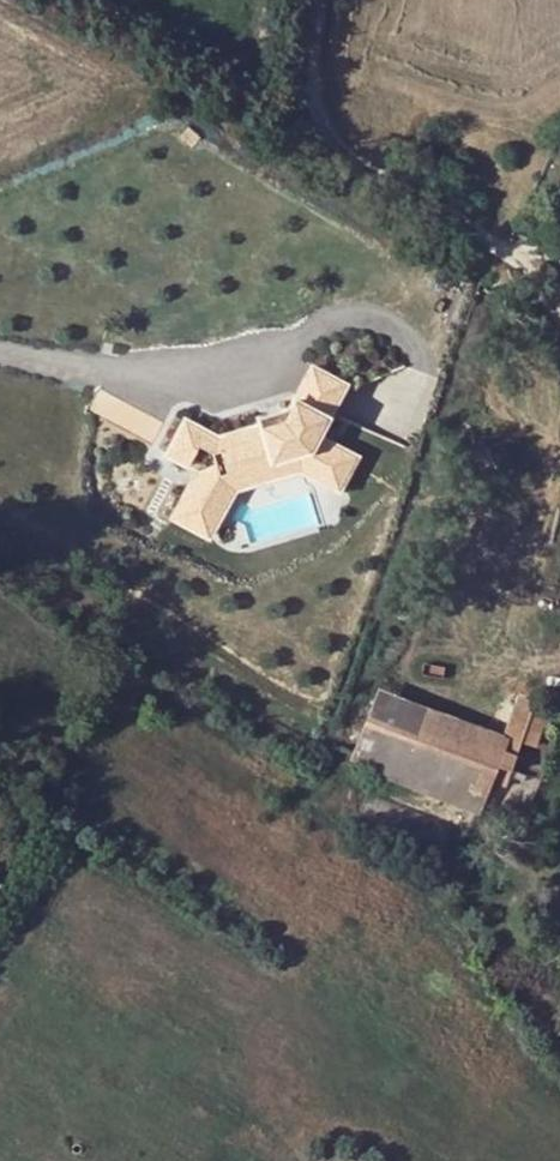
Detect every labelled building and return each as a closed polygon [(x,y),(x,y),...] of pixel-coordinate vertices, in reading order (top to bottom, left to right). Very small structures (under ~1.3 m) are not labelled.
[(325,419),(342,386),(309,369),(292,401),(325,419)] [(335,450),(314,439),(325,419),(292,401),(285,415),(283,413),(281,412),(278,412),(276,413),(274,414),(272,416),(271,418),(271,420),(272,423),(216,442),(182,425),(164,459),(186,470),(197,449),(209,456),(212,468),(196,475),(170,524),(192,535),(202,516),(216,524),(231,494),(226,478),(291,456),(297,472),(317,483),(335,450)] [(353,459),(335,450),(317,483),(336,493),(353,459)] [(231,494),(297,472),(291,456),(226,478),(231,494)] [(206,542),(216,524),(202,516),(192,535),(206,542)] [(499,731),(378,685),(351,756),(398,775),(395,781),(457,805),(462,792),(476,753),(478,748),(491,749),(499,731)] [(515,692),(499,731),(517,737),(532,699),(515,692)] [(532,699),(517,737),(532,744),(547,704),(532,699)] [(476,753),(462,792),(477,798),(484,780),(491,760),(476,753)] [(501,787),(508,767),(491,760),(484,780),(501,787)]
